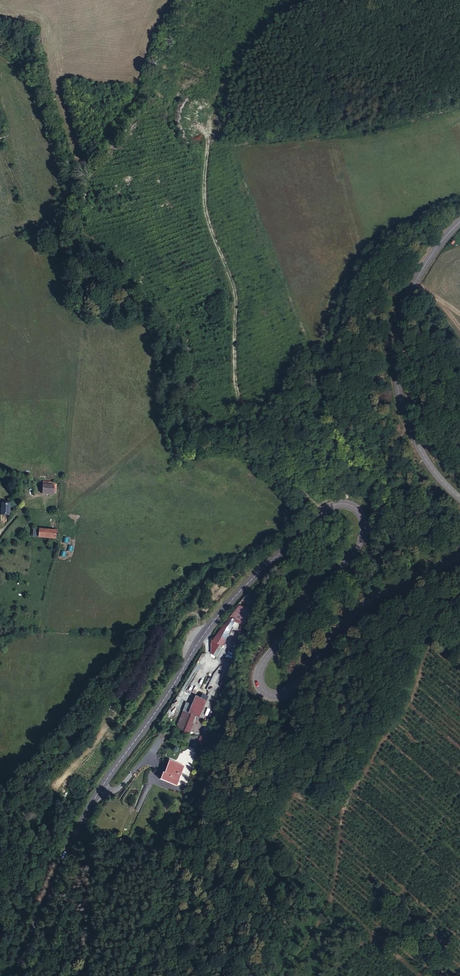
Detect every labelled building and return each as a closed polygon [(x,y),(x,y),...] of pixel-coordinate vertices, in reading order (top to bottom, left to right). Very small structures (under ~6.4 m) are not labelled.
[(54,487),(54,486),(48,485),(48,482),(43,482),(42,494),(53,495),(53,493),(56,494),(57,487),(54,487)] [(8,515),(9,505),(1,504),(1,515),(8,515)] [(56,539),(57,531),(33,529),(32,537),(56,539)] [(248,626),(256,602),(252,601),(245,610),(236,608),(227,620),(242,625),(239,632),(243,633),(246,626),(248,626)] [(209,643),(217,648),(226,637),(222,635),(219,630),(209,643)] [(210,656),(217,648),(209,643),(208,642),(206,654),(210,656)] [(208,696),(216,674),(212,672),(210,676),(204,674),(201,683),(196,682),(187,702),(194,711),(203,694),(208,696)] [(187,746),(189,742),(180,739),(175,754),(179,755),(183,745),(187,746)] [(196,744),(189,742),(187,746),(183,745),(179,755),(175,754),(173,759),(188,765),(196,744)] [(177,785),(183,764),(166,758),(159,779),(177,785)]
